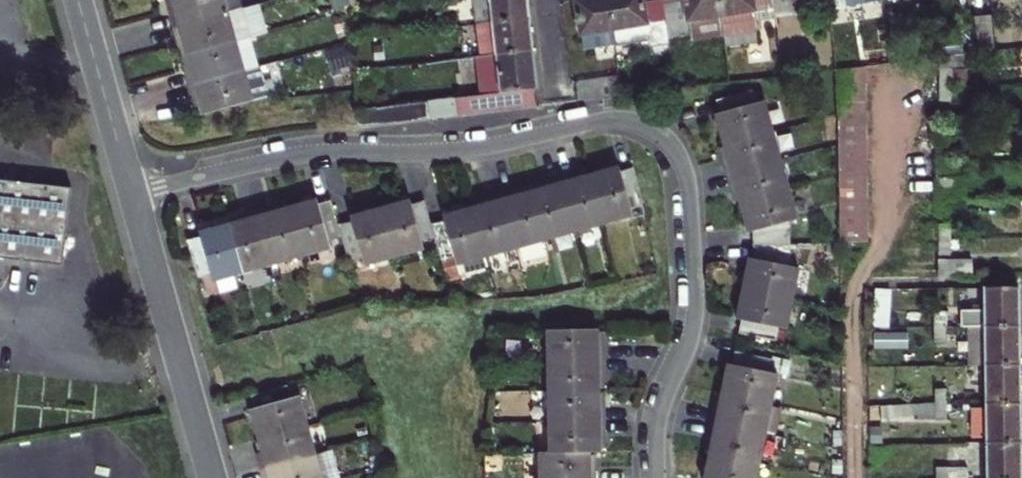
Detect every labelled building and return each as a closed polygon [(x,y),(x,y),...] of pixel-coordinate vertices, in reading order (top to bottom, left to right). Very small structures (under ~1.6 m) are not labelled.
[(171,12),(173,20),(175,29),(243,10),(240,0),(172,0),(175,10),(171,12)] [(349,0),(333,0),(337,15),(350,12),(349,8),(349,0)] [(476,24),(524,19),(523,10),(526,9),(525,0),(474,0),(476,24)] [(609,0),(576,0),(575,0),(580,39),(581,39),(583,49),(615,43),(609,0)] [(615,43),(670,34),(665,1),(644,4),(644,0),(609,0),(615,43)] [(718,0),(669,0),(665,1),(670,34),(670,37),(688,34),(690,44),(724,37),(718,0)] [(773,0),(718,0),(724,37),(725,50),(759,43),(756,22),(776,19),(773,0)] [(776,19),(798,16),(796,3),(815,0),(773,0),(776,19)] [(265,35),(257,6),(243,10),(251,39),(265,35)] [(251,39),(243,10),(175,29),(178,38),(180,47),(185,46),(188,57),(236,43),(251,39)] [(996,52),(993,18),(974,20),(978,55),(996,52)] [(525,29),(524,19),(476,24),(479,58),(531,52),(530,43),(529,36),(529,28),(525,29)] [(259,68),(251,39),(236,43),(244,73),(259,68)] [(244,73),(236,43),(188,57),(191,68),(186,69),(189,78),(191,87),(244,73)] [(384,44),(372,45),(374,62),(386,61),(384,44)] [(534,79),(531,52),(479,58),(475,58),(479,90),(499,88),(500,94),(480,97),(356,111),(357,127),(537,106),(534,79)] [(964,71),(963,56),(941,58),(940,59),(940,71),(964,71)] [(836,116),(837,147),(837,177),(838,243),(838,245),(867,244),(864,67),(836,71),(836,116)] [(267,97),(259,68),(244,73),(252,102),(254,101),(267,97)] [(940,71),(940,86),(951,85),(966,85),(966,71),(964,71),(940,71)] [(201,105),(204,115),(252,102),(244,73),(191,87),(194,96),(196,106),(201,105)] [(574,83),(576,102),(612,98),(621,97),(619,78),(574,83)] [(951,85),(940,86),(940,104),(951,104),(951,88),(951,85)] [(479,90),(480,97),(500,94),(499,88),(479,90)] [(951,88),(951,104),(973,104),(972,88),(951,88)] [(722,146),(772,133),(763,102),(754,105),(751,93),(716,101),(719,114),(714,116),(718,131),(722,146)] [(727,176),(780,162),(772,133),(722,146),(725,158),(722,159),(724,167),(727,176)] [(948,148),(936,149),(936,164),(949,164),(948,148)] [(738,204),(787,191),(780,162),(727,176),(729,185),(731,194),(735,193),(738,204)] [(644,206),(634,170),(620,174),(618,168),(603,172),(589,176),(602,225),(632,216),(630,210),(644,206)] [(567,177),(559,180),(574,232),(602,225),(589,176),(577,179),(576,175),(567,177)] [(543,188),(530,192),(544,241),(574,232),(559,180),(550,182),(542,184),(543,188)] [(62,265),(70,190),(0,183),(0,258),(62,265)] [(509,193),(500,195),(516,249),(544,241),(530,192),(519,195),(518,191),(509,193)] [(795,221),(787,191),(738,204),(742,219),(746,234),(753,232),(754,246),(789,245),(789,222),(795,221)] [(485,205),(473,208),(486,257),(516,249),(500,195),(492,198),(484,200),(485,205)] [(287,209),(301,258),(331,249),(330,243),(343,240),(339,225),(335,210),(332,203),(319,206),(318,200),(302,205),(287,209)] [(396,206),(381,210),(394,258),(424,250),(423,244),(435,240),(431,226),(425,202),(412,206),(411,202),(396,206)] [(445,222),(431,226),(435,240),(441,262),(455,258),(457,265),(486,257),(473,208),(458,212),(444,216),(445,222)] [(266,211),(257,213),(272,266),(301,258),(287,209),(275,213),(274,209),(266,211)] [(352,222),(339,225),(343,240),(349,263),(362,260),(364,267),(394,258),(381,210),(366,214),(351,219),(352,222)] [(241,222),(229,225),(242,274),(272,266),(257,213),(248,215),(240,218),(241,222)] [(242,274),(229,225),(214,229),(200,233),(201,239),(188,243),(198,280),(211,276),(213,282),(242,274)] [(937,241),(950,241),(966,240),(965,226),(936,226),(937,241)] [(937,241),(937,256),(950,256),(950,241),(937,241)] [(743,290),(791,299),(797,269),(790,267),(789,245),(754,246),(754,260),(749,259),(746,275),(743,290)] [(937,262),(937,278),(972,278),(972,262),(937,262)] [(984,290),(985,327),(1019,327),(1018,289),(984,290)] [(785,330),(791,299),(743,290),(740,305),(737,320),(741,322),(739,334),(775,341),(778,329),(785,330)] [(933,312),(934,328),(945,328),(945,312),(933,312)] [(1020,365),(1019,327),(985,327),(968,327),(968,366),(986,366),(1020,365)] [(898,333),(867,333),(868,360),(899,360),(899,350),(929,349),(929,344),(946,344),(945,328),(934,328),(934,334),(898,334),(898,333)] [(548,332),(548,363),(603,362),(603,353),(603,344),(599,344),(598,331),(548,332)] [(721,395),(770,405),(776,375),(768,373),(771,362),(734,354),(732,366),(727,365),(724,380),(721,395)] [(548,363),(549,393),(599,392),(599,380),(603,380),(603,371),(603,362),(548,363)] [(1020,404),(1020,365),(986,366),(986,405),(1020,404)] [(254,426),(259,440),(307,427),(299,398),(291,400),(288,386),(251,396),(255,410),(250,412),(254,426)] [(934,406),(947,406),(946,388),(934,388),(934,406)] [(599,392),(549,393),(549,422),(604,422),(604,413),(604,404),(599,404),(599,392)] [(317,393),(299,398),(307,427),(325,422),(317,393)] [(764,435),(770,405),(721,395),(718,407),(715,406),(713,415),(711,424),(764,435)] [(1021,443),(1020,404),(986,405),(987,444),(1021,443)] [(947,406),(934,406),(935,422),(947,422),(947,406)] [(549,422),(550,454),(590,453),(600,453),(600,440),(604,440),(604,431),(604,422),(549,422)] [(758,464),(764,435),(711,424),(709,433),(707,442),(711,444),(709,454),(758,464)] [(307,427),(259,440),(262,453),(257,454),(260,462),(262,471),(315,457),(307,427)] [(987,444),(987,477),(1021,477),(1021,443),(987,444)] [(262,471),(264,477),(341,477),(333,452),(315,457),(262,471)] [(539,477),(595,477),(595,475),(595,466),(591,466),(590,453),(550,454),(539,454),(539,477)] [(758,464),(709,454),(706,469),(704,477),(755,477),(758,464)] [(936,469),(936,477),(948,477),(948,468),(936,469)]
